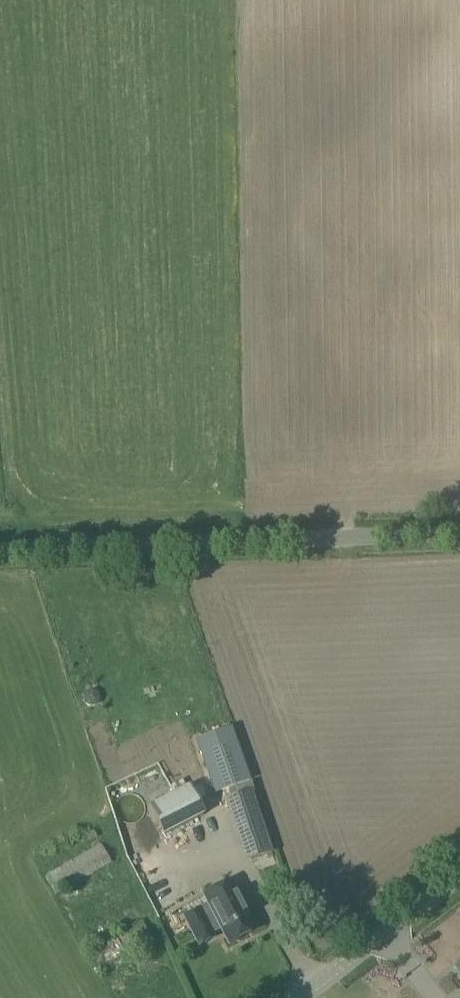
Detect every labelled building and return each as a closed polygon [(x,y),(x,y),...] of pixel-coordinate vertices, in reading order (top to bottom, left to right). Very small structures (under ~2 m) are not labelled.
[(216,793),(252,780),(237,738),(201,751),(216,793)] [(111,800),(158,778),(152,766),(105,788),(111,800)] [(161,778),(115,801),(134,838),(149,831),(136,805),(145,800),(164,837),(205,817),(189,786),(187,787),(182,776),(171,781),(176,792),(160,801),(158,796),(167,791),(161,778)] [(267,839),(246,846),(250,858),(271,851),(267,839)] [(101,845),(46,877),(57,896),(112,864),(101,845)] [(200,912),(183,920),(198,949),(215,940),(211,934),(219,930),(229,949),(260,933),(232,881),(202,898),(207,908),(200,912)]
